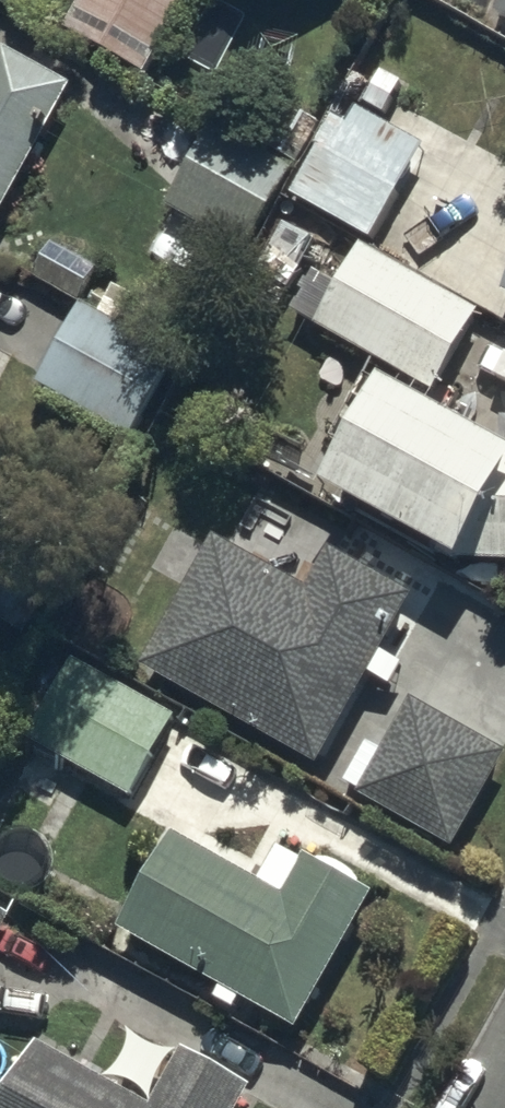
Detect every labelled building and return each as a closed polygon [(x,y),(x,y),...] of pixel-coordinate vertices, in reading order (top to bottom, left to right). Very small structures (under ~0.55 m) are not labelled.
[(86,8),(158,46),(182,0),(90,0),(86,8)] [(494,11),(504,14),(504,0),(497,0),(494,11)] [(72,99),(10,64),(0,82),(0,224),(72,99)] [(348,115),(310,186),(378,222),(415,150),(348,115)] [(215,134),(177,206),(244,241),(282,170),(215,134)] [(373,256),(332,326),(424,379),(464,309),(373,256)] [(93,317),(55,388),(132,429),(170,357),(93,317)] [(453,553),(504,554),(504,452),(481,451),(384,395),(328,491),(449,560),(453,553)] [(314,602),(220,552),(153,672),(320,769),(419,606),(338,560),(314,602)] [(87,677),(50,748),(130,790),(168,719),(87,677)] [(417,709),(366,799),(456,848),(504,761),(504,757),(417,709)] [(293,1016),(362,895),(298,858),(280,889),(176,830),(124,921),(293,1016)] [(9,914),(0,909),(0,931),(9,914)] [(46,1048),(11,1107),(152,1107),(46,1048)] [(247,1087),(186,1052),(154,1107),(235,1107),(247,1087)]
